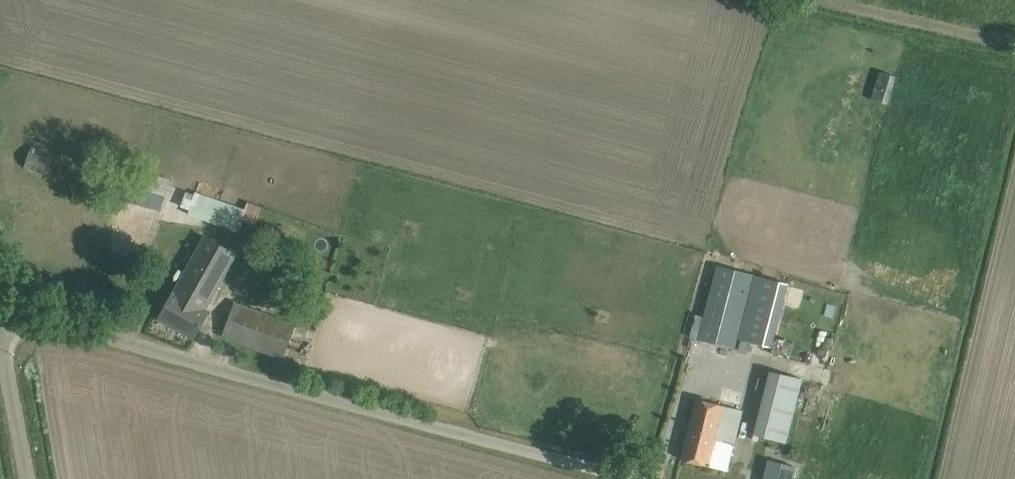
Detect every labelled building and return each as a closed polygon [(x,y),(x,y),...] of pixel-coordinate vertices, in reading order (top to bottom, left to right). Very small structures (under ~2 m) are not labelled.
[(872,98),(888,103),(896,76),(879,71),(872,98)] [(54,178),(60,159),(29,149),(23,168),(54,178)] [(145,172),(137,203),(161,210),(169,178),(145,172)] [(195,193),(187,190),(181,206),(189,209),(188,212),(239,232),(244,219),(257,224),(263,206),(249,201),(246,208),(196,189),(195,193)] [(174,292),(159,317),(195,337),(210,311),(205,308),(236,253),(206,236),(174,292)] [(787,283),(718,265),(699,339),(734,347),(736,337),(771,346),(787,283)] [(236,302),(230,317),(223,335),(283,358),(296,324),(236,302)] [(772,446),(784,449),(803,380),(772,372),(756,433),(774,438),(772,446)] [(743,410),(697,398),(681,458),(728,470),(743,410)]
